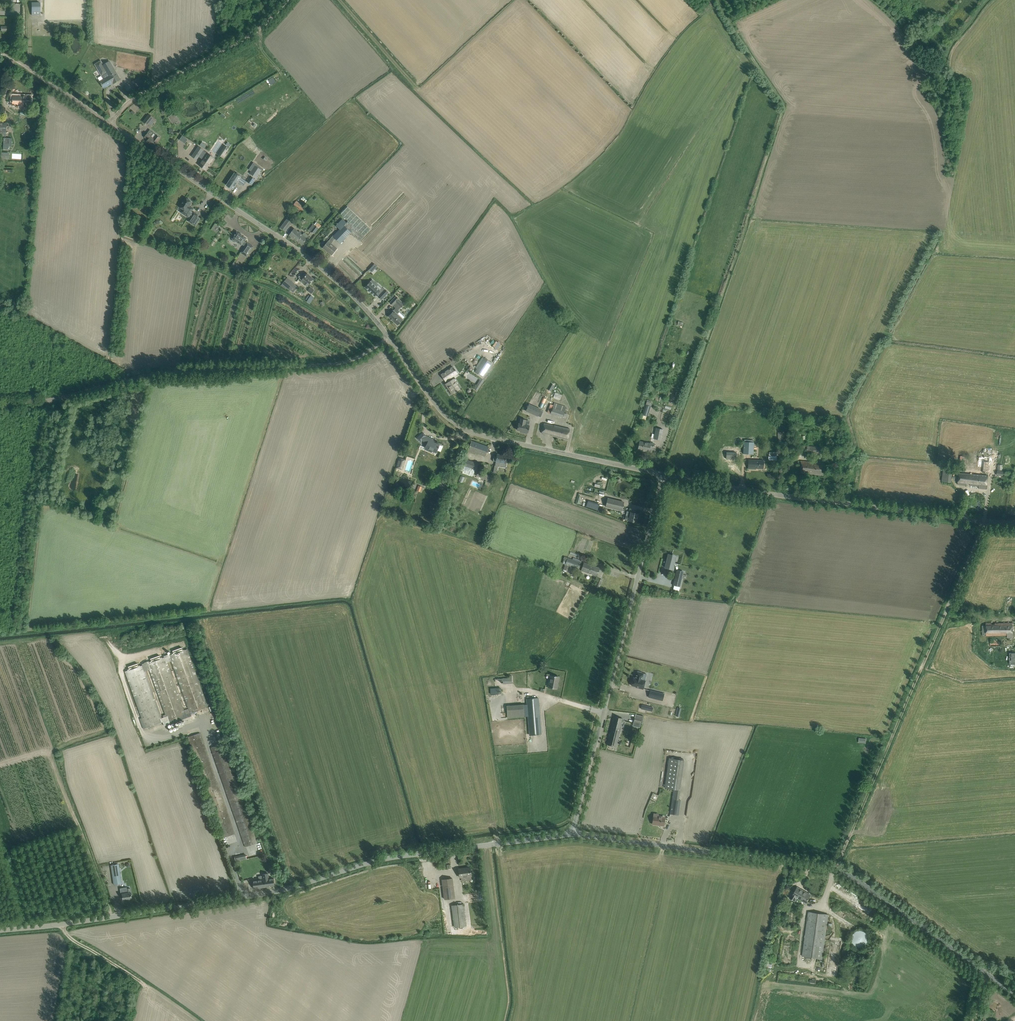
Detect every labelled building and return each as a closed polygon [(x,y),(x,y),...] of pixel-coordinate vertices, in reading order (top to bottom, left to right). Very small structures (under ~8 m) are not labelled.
[(32,3),(32,15),(40,15),(40,3),(32,3)] [(101,60),(99,61),(94,64),(103,79),(100,81),(104,88),(113,82),(114,83),(120,79),(118,75),(109,61),(103,65),(101,60)] [(13,101),(12,104),(21,104),(21,107),(26,107),(26,104),(30,104),(31,101),(31,96),(13,96),(13,101)] [(175,113),(168,117),(173,124),(176,122),(177,125),(181,122),(175,113)] [(154,118),(149,114),(143,122),(148,125),(154,118)] [(160,138),(156,135),(154,138),(151,136),(154,133),(150,130),(145,137),(148,139),(147,141),(153,146),(157,141),(160,138)] [(199,156),(202,152),(204,149),(199,146),(192,156),(196,160),(199,156)] [(221,151),(219,155),(224,158),(227,154),(225,153),(229,148),(225,146),(221,151)] [(206,155),(202,152),(199,156),(203,159),(199,165),(206,170),(214,158),(214,157),(213,158),(207,154),(208,153),(206,155)] [(256,177),(261,170),(255,166),(250,173),(256,177)] [(238,182),(244,186),(247,181),(234,173),(227,185),(233,189),(238,182)] [(187,199),(185,198),(179,207),(184,210),(182,213),(188,217),(193,210),(190,208),(189,206),(192,202),(190,201),(190,200),(188,199),(187,199)] [(294,203),(297,205),(302,209),(304,206),(297,200),(294,203)] [(348,207),(341,214),(348,221),(347,223),(344,226),(351,233),(353,234),(360,241),(360,240),(371,229),(348,207)] [(287,218),(280,228),(285,232),(293,222),(287,218)] [(340,229),(333,236),(335,238),(340,243),(351,233),(344,226),(347,223),(343,219),(336,226),(340,229)] [(316,226),(313,224),(309,230),(311,231),(314,233),(314,234),(319,228),(322,226),(318,223),(316,226)] [(302,235),(294,229),(289,235),(302,244),(307,238),(308,236),(304,233),(302,235)] [(241,252),(247,256),(247,257),(248,256),(247,256),(253,247),(254,247),(253,246),(247,243),(248,242),(247,242),(247,243),(244,241),(246,238),(247,238),(246,237),(246,238),(243,235),(241,234),(237,232),(237,231),(236,232),(233,238),(232,238),(232,239),(233,239),(233,240),(233,241),(234,241),(234,242),(235,241),(236,241),(242,245),(241,245),(242,245),(242,244),(243,243),(246,245),(244,250),(243,249),(241,252)] [(333,235),(323,248),(332,255),(337,248),(331,244),(335,238),(333,236),(333,235)] [(303,278),(301,281),(307,286),(310,283),(313,279),(307,274),(304,277),(303,278)] [(287,278),(282,284),(287,288),(290,290),(293,292),(295,290),(293,287),(295,285),(295,284),(287,278)] [(371,281),(365,287),(375,296),(377,294),(379,295),(378,296),(382,300),(388,293),(385,289),(384,289),(382,292),(380,290),(375,285),(377,284),(373,280),(371,281)] [(306,301),(309,304),(314,297),(311,295),(310,296),(308,295),(305,299),(307,300),(306,301)] [(390,303),(393,306),(393,305),(396,308),(394,310),(393,310),(391,312),(391,313),(388,316),(398,325),(403,319),(397,313),(399,312),(397,310),(400,306),(401,307),(404,304),(399,299),(396,296),(390,303)] [(481,364),(475,372),(483,377),(492,363),(484,358),(481,364)] [(453,367),(441,375),(446,381),(446,380),(448,383),(447,383),(451,389),(450,390),(452,393),(456,391),(457,391),(457,390),(461,387),(459,384),(457,385),(453,379),(452,380),(450,378),(457,373),(455,370),(456,370),(455,369),(455,370),(453,367)] [(477,390),(484,380),(481,378),(474,388),(477,390)] [(555,403),(551,413),(562,417),(566,407),(555,403)] [(544,411),(531,405),(529,404),(526,411),(537,416),(540,410),(543,411),(544,411)] [(644,410),(643,414),(648,416),(651,406),(645,405),(645,408),(644,410)] [(525,425),(526,420),(521,419),(521,420),(520,424),(519,423),(517,430),(523,431),(523,432),(527,433),(527,432),(528,432),(529,426),(525,425)] [(542,433),(554,436),(567,440),(570,430),(544,423),(542,433)] [(654,438),(661,440),(663,429),(656,428),(654,438)] [(427,442),(427,443),(424,449),(430,452),(431,451),(435,453),(437,450),(440,452),(442,447),(442,446),(433,442),(434,440),(426,436),(423,432),(418,438),(421,441),(422,441),(423,440),(427,442)] [(486,456),(489,447),(472,441),(469,449),(478,452),(478,453),(486,456)] [(650,444),(640,441),(638,449),(649,452),(650,448),(653,449),(654,444),(650,443),(650,444)] [(753,442),(743,441),(743,453),(753,454),(753,442)] [(497,454),(497,457),(494,456),(493,461),(496,462),(495,465),(493,472),(497,473),(498,466),(506,468),(507,462),(505,462),(506,456),(497,454)] [(979,456),(978,467),(983,468),(983,472),(989,473),(989,472),(991,457),(981,456),(979,456)] [(465,466),(476,470),(479,463),(467,459),(465,466)] [(748,465),(748,467),(756,467),(756,468),(763,469),(764,461),(754,460),(754,461),(748,461),(748,465)] [(824,475),(825,463),(801,461),(800,473),(824,475)] [(950,482),(953,468),(944,466),(941,480),(950,482)] [(494,483),(496,478),(478,471),(476,476),(494,483)] [(958,483),(967,485),(967,484),(971,484),(970,485),(979,486),(979,488),(987,489),(988,476),(977,475),(977,474),(976,474),(975,475),(959,473),(958,483)] [(608,498),(606,506),(622,510),(624,502),(608,498)] [(631,512),(631,513),(627,512),(626,516),(625,520),(636,522),(638,514),(635,513),(634,512),(634,513),(631,512)] [(672,555),(668,554),(667,560),(665,560),(665,563),(666,563),(665,567),(673,569),(675,558),(672,557),(672,555)] [(582,560),(574,558),(573,560),(568,558),(567,560),(564,559),(563,563),(565,564),(565,565),(566,565),(579,570),(582,560)] [(600,568),(594,566),(584,562),(581,571),(597,576),(600,568)] [(676,571),(673,585),(680,587),(682,578),(684,572),(677,570),(676,571)] [(982,625),(982,635),(1007,635),(1007,637),(1013,637),(1013,623),(1012,623),(995,623),(995,624),(992,624),(992,623),(986,623),(986,625),(982,625)] [(162,717),(143,664),(138,666),(138,665),(130,667),(131,669),(125,671),(142,718),(140,718),(144,728),(163,721),(164,725),(192,716),(190,711),(208,705),(188,649),(182,651),(182,649),(175,651),(175,653),(170,655),(189,708),(184,709),(166,657),(160,658),(159,657),(152,659),(153,661),(147,663),(166,716),(162,717)] [(642,672),(638,671),(638,672),(636,672),(635,678),(633,678),(633,680),(632,685),(636,686),(636,687),(643,689),(645,681),(642,680),(644,673),(641,673),(642,672)] [(559,677),(551,675),(548,687),(557,689),(558,683),(557,683),(558,677),(559,677)] [(664,694),(650,690),(649,697),(662,701),(664,694)] [(541,734),(540,718),(539,698),(527,699),(529,719),(530,735),(541,734)] [(508,717),(525,716),(524,704),(507,706),(508,717)] [(641,723),(642,719),(642,716),(636,714),(634,722),(641,723)] [(607,745),(616,747),(620,732),(623,719),(614,717),(607,745)] [(235,833),(215,775),(200,733),(188,737),(223,838),(235,833)] [(211,747),(231,806),(245,847),(257,843),(223,743),(211,747)] [(670,814),(678,815),(680,800),(678,800),(684,761),(669,758),(665,788),(674,789),(670,814)] [(664,826),(665,818),(659,817),(659,815),(654,815),(653,823),(660,824),(659,825),(664,826)] [(460,877),(461,877),(471,876),(470,867),(459,869),(460,877)] [(112,870),(113,880),(114,884),(122,883),(120,868),(112,870)] [(263,879),(253,881),(254,888),(274,886),(273,878),(270,878),(269,873),(263,874),(263,879)] [(455,898),(452,878),(442,879),(445,899),(455,898)] [(794,892),(793,892),(790,898),(795,901),(797,898),(806,903),(811,895),(797,887),(794,892)] [(131,892),(130,888),(127,889),(127,893),(122,893),(123,900),(132,899),(131,892)] [(455,927),(467,925),(464,903),(452,905),(452,908),(451,908),(452,915),(453,915),(455,927)] [(802,956),(822,959),(828,914),(808,912),(802,956)] [(852,938),(852,939),(852,940),(852,941),(852,942),(853,943),(853,944),(854,945),(855,945),(855,946),(856,946),(857,947),(858,947),(859,947),(860,948),(861,948),(862,947),(863,947),(864,947),(865,946),(866,946),(866,945),(867,944),(868,943),(868,942),(869,941),(869,940),(869,939),(869,938),(869,937),(869,936),(868,935),(868,934),(867,934),(867,933),(866,933),(866,932),(865,931),(864,931),(863,930),(862,930),(861,930),(860,930),(859,930),(858,930),(857,931),(856,931),(855,932),(854,932),(854,933),(853,934),(853,935),(852,936),(852,937),(852,938)]
